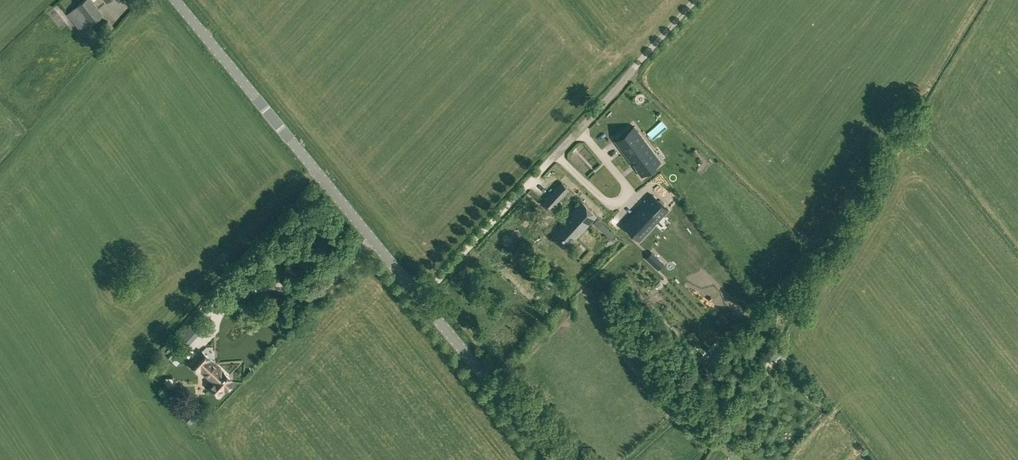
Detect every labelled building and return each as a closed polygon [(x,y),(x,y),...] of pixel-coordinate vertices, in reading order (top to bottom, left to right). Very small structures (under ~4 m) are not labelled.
[(104,14),(92,0),(84,0),(67,14),(82,32),(104,14)] [(616,139),(614,140),(615,141),(641,176),(642,176),(656,166),(659,163),(661,162),(660,161),(634,127),(634,126),(619,136),(616,139)] [(542,203),(550,210),(557,203),(569,190),(561,182),(542,203)] [(624,225),(623,226),(639,241),(640,240),(668,210),(668,209),(653,195),(652,195),(624,225)] [(574,237),(576,238),(582,231),(597,216),(582,201),(557,227),(556,227),(552,231),(552,232),(554,234),(552,235),(564,247),(574,237)] [(614,235),(597,219),(594,223),(611,239),(614,235)] [(624,242),(630,236),(626,232),(620,239),(624,242)] [(664,263),(652,252),(646,259),(658,270),(664,263)] [(193,341),(183,332),(178,338),(187,347),(193,341)] [(178,340),(175,344),(181,350),(184,346),(178,340)] [(168,358),(176,366),(183,359),(174,351),(168,358)] [(222,371),(211,361),(201,352),(189,365),(199,374),(201,371),(212,382),(207,387),(219,398),(226,391),(234,382),(222,371)] [(633,352),(624,361),(634,373),(644,364),(633,352)] [(769,367),(765,365),(760,373),(765,375),(769,367)] [(194,406),(184,416),(191,423),(201,413),(194,406)]
